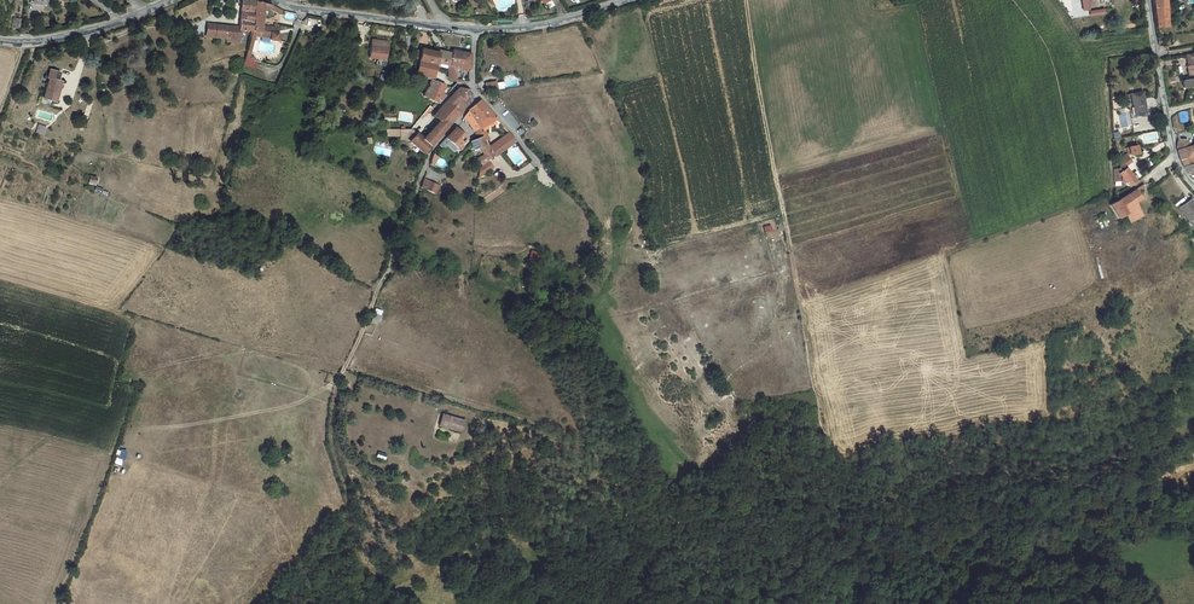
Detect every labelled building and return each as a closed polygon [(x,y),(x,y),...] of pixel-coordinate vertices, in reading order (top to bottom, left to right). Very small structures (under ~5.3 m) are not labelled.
[(33,12),(46,14),(48,0),(35,0),(33,12)] [(1166,33),(1162,0),(1148,0),(1148,2),(1152,35),(1166,33)] [(262,10),(264,5),(252,2),(243,33),(255,34),(262,10)] [(555,9),(552,4),(547,7),(550,12),(555,9)] [(287,18),(288,14),(281,11),(278,9),(274,10),(272,13),(279,14),(287,18)] [(262,10),(255,34),(263,37),(265,31),(271,16),(272,13),(274,10),(262,10)] [(242,43),(243,33),(233,32),(233,30),(216,29),(216,31),(209,30),(208,40),(242,43)] [(274,34),(265,31),(263,37),(272,40),(274,34)] [(276,42),(272,40),(263,37),(255,34),(253,39),(256,40),(270,45),(269,47),(276,49),(278,43),(276,42)] [(253,39),(247,58),(255,61),(256,58),(251,56),(256,40),(253,39)] [(472,61),(473,54),(466,54),(466,52),(464,52),(464,51),(456,50),(456,54),(455,60),(472,61)] [(439,57),(423,54),(422,56),(415,53),(414,65),(419,67),(436,71),(436,70),(437,66),(440,57),(439,57)] [(439,54),(439,57),(440,57),(437,66),(440,66),(441,66),(442,71),(451,71),(455,71),(455,60),(456,54),(438,53),(439,54)] [(388,68),(390,55),(373,54),(373,67),(388,68)] [(472,72),(472,61),(455,60),(455,71),(456,72),(461,72),(472,72)] [(1182,65),(1183,73),(1193,72),(1191,64),(1182,65)] [(413,82),(429,85),(436,71),(419,67),(413,82)] [(60,73),(52,71),(49,70),(48,80),(49,80),(47,102),(58,103),(62,83),(58,82),(60,73)] [(1193,72),(1183,73),(1182,74),(1185,87),(1178,88),(1179,95),(1193,93),(1193,73),(1193,72)] [(484,89),(502,88),(502,81),(483,82),(484,89)] [(421,102),(432,106),(440,90),(429,86),(421,102)] [(440,90),(432,106),(434,107),(448,93),(440,90)] [(454,92),(445,103),(452,108),(456,104),(463,110),(468,104),(469,97),(464,93),(454,92)] [(1142,119),(1139,98),(1124,100),(1128,122),(1142,119)] [(445,103),(431,119),(438,126),(448,114),(455,119),(463,110),(456,104),(452,108),(445,103)] [(474,104),(465,115),(479,131),(480,132),(492,122),(474,104)] [(445,132),(455,119),(448,114),(438,126),(445,132)] [(479,131),(465,115),(460,122),(475,134),(479,131)] [(445,132),(438,126),(423,143),(416,137),(409,145),(423,157),(445,132)] [(401,143),(409,143),(408,133),(400,133),(401,141),(401,143)] [(451,133),(444,144),(456,153),(456,152),(459,148),(463,142),(456,137),(451,133)] [(485,134),(481,135),(483,139),(485,145),(490,143),(485,134)] [(492,164),(511,143),(504,135),(488,152),(492,162),(492,164)] [(40,139),(33,156),(42,159),(49,143),(40,139)] [(492,162),(488,152),(485,145),(483,139),(476,143),(469,146),(472,153),(473,153),(474,155),(479,153),(478,151),(479,151),(482,159),(475,162),(477,168),(492,162)] [(31,156),(36,142),(30,140),(25,154),(31,156)] [(1172,141),(1174,152),(1182,150),(1180,142),(1172,141)] [(1191,159),(1188,148),(1182,150),(1185,160),(1191,159)] [(1136,157),(1135,150),(1127,151),(1127,158),(1136,157)] [(1178,169),(1183,173),(1188,171),(1185,160),(1182,150),(1174,152),(1178,169)] [(1122,158),(1117,162),(1122,169),(1127,165),(1122,158)] [(1117,173),(1111,173),(1111,185),(1117,185),(1119,187),(1121,185),(1124,189),(1131,185),(1120,170),(1122,169),(1117,162),(1116,162),(1117,173)] [(492,173),(487,168),(477,176),(482,182),(492,173)] [(58,180),(64,181),(66,170),(60,169),(58,180)] [(1192,180),(1193,179),(1193,169),(1188,171),(1183,173),(1192,179),(1192,180)] [(15,171),(8,194),(16,197),(24,173),(15,171)] [(86,183),(93,185),(96,178),(89,176),(86,183)] [(428,188),(422,185),(419,192),(422,193),(424,195),(428,188)] [(428,188),(424,195),(433,199),(437,192),(428,188)] [(1123,197),(1128,204),(1136,198),(1134,194),(1139,190),(1137,188),(1123,197)] [(1132,210),(1128,204),(1123,197),(1111,207),(1118,217),(1120,219),(1132,210)] [(1187,206),(1177,213),(1188,230),(1193,226),(1193,216),(1187,206)] [(1118,217),(1111,207),(1103,212),(1111,223),(1118,217)] [(1125,225),(1137,216),(1132,210),(1120,219),(1125,225)] [(374,308),(369,322),(376,325),(381,311),(374,308)] [(455,441),(459,428),(437,422),(433,434),(455,441)]
